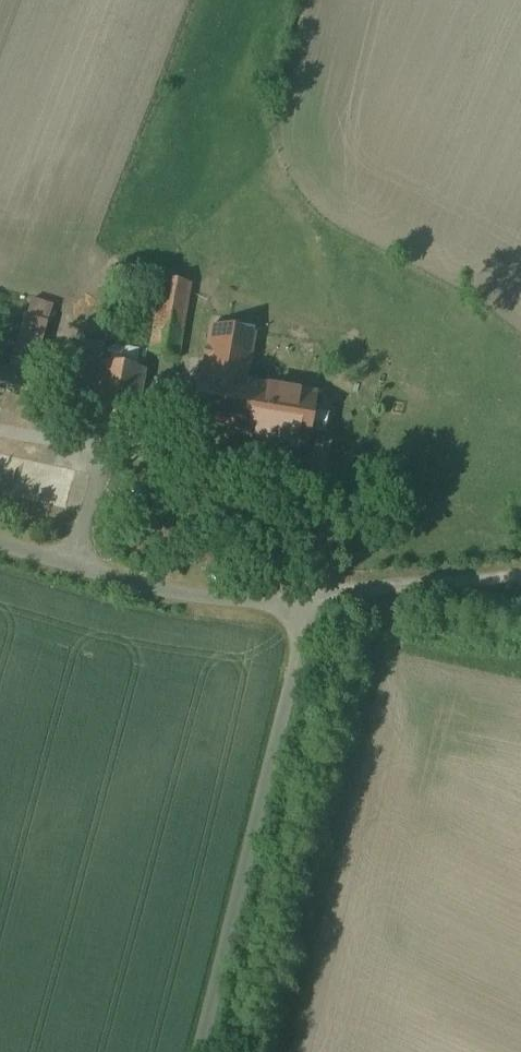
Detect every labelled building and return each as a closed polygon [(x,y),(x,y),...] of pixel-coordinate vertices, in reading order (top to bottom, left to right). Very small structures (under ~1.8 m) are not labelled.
[(163,280),(150,353),(177,358),(190,284),(163,280)] [(22,296),(0,370),(24,377),(46,303),(22,296)] [(201,376),(200,376),(191,428),(238,436),(246,384),(255,335),(209,327),(201,376)] [(146,354),(104,346),(101,364),(144,371),(146,354)] [(144,371),(101,364),(90,428),(133,435),(144,371)] [(314,395),(246,384),(238,436),(305,448),(314,395)]
